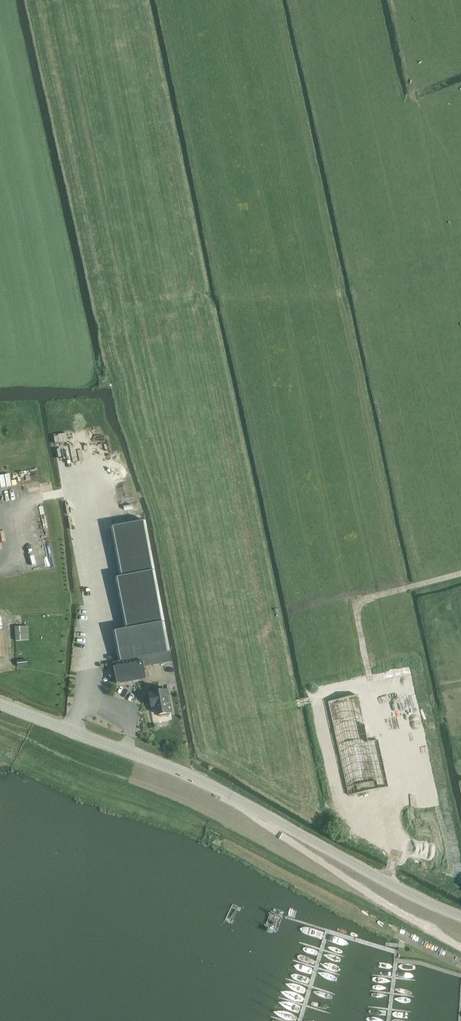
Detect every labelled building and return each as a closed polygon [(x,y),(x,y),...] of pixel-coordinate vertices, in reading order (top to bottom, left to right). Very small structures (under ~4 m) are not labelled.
[(112,528),(121,576),(151,570),(142,523),(112,528)] [(115,577),(124,630),(161,624),(151,570),(121,576),(115,577)] [(161,624),(124,630),(114,632),(120,663),(166,655),(161,624)] [(14,628),(14,641),(29,641),(28,627),(14,628)] [(166,655),(120,663),(112,665),(116,686),(147,681),(145,666),(167,662),(166,655)] [(314,701),(337,804),(359,799),(359,802),(378,798),(379,800),(419,791),(395,683),(356,692),(357,697),(338,701),(337,696),(314,701)] [(169,690),(155,692),(155,694),(150,695),(153,707),(157,706),(159,715),(160,715),(160,717),(169,716),(169,715),(173,713),(169,690)]
